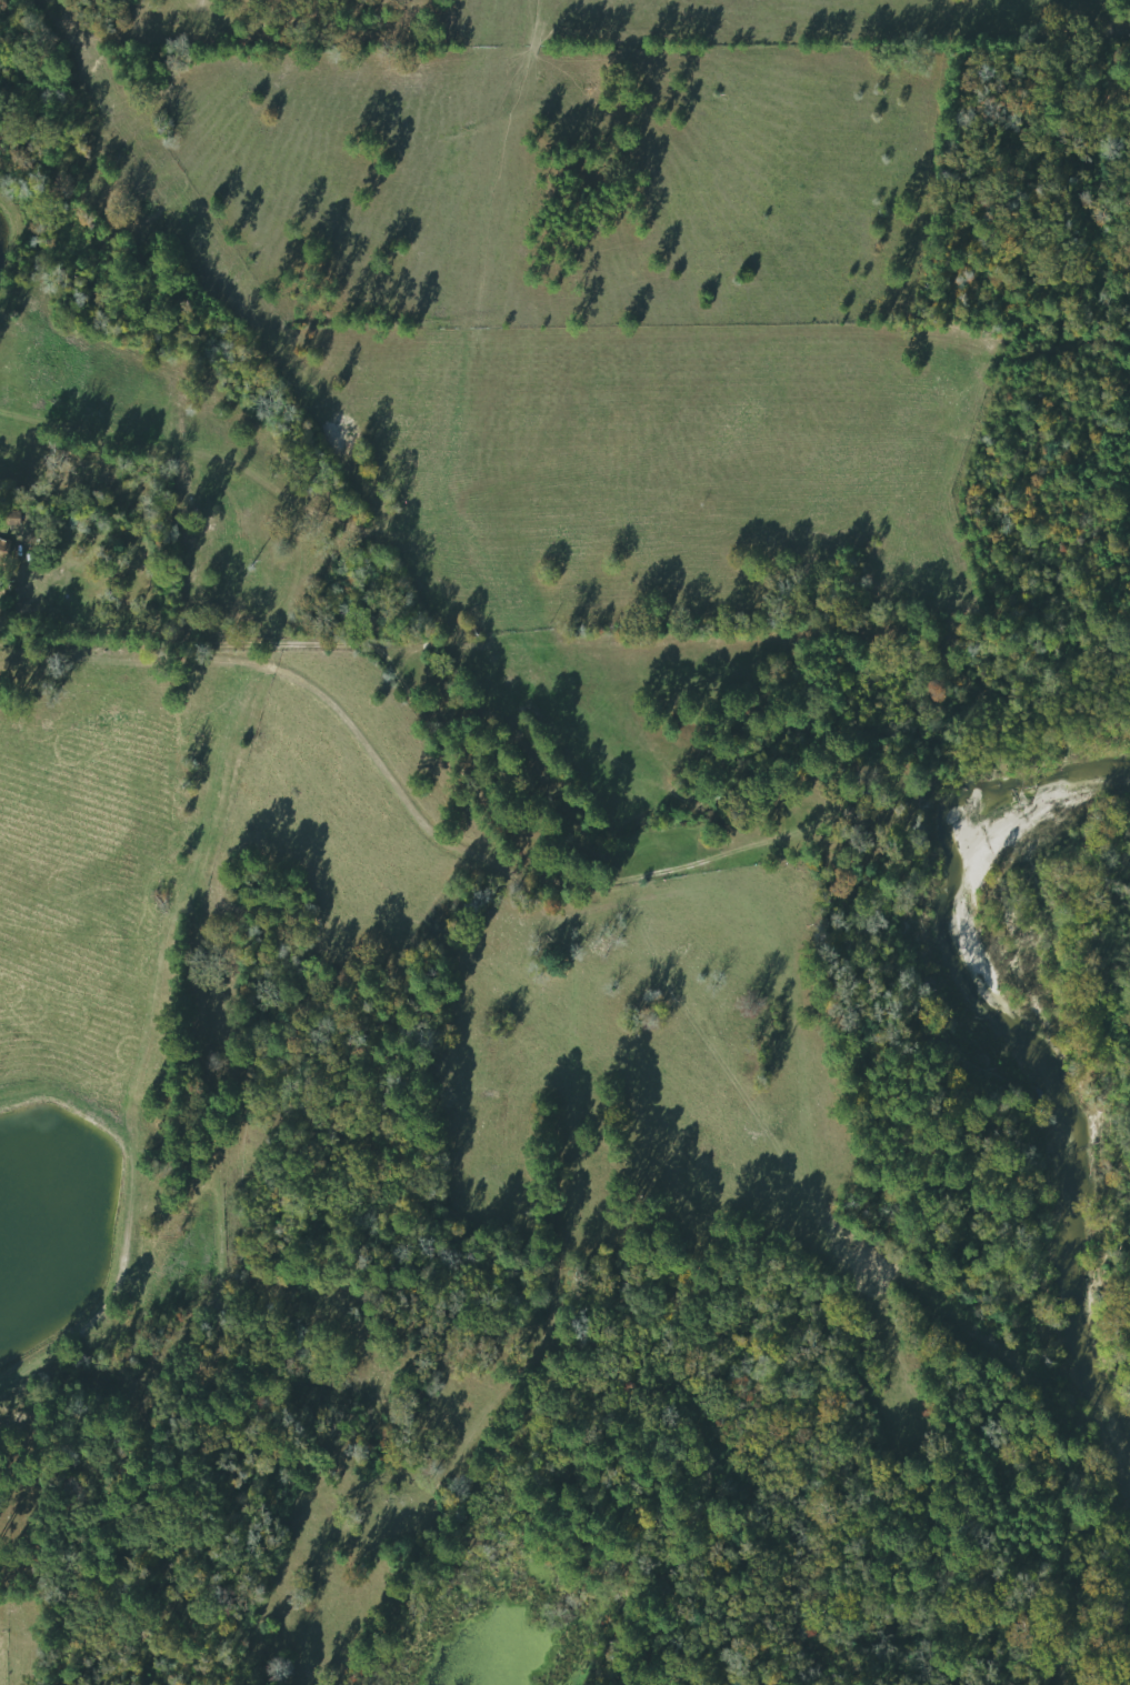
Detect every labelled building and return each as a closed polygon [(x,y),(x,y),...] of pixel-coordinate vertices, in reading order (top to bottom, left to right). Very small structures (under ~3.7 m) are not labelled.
[(11,562),(11,540),(0,540),(0,562),(11,562)]
